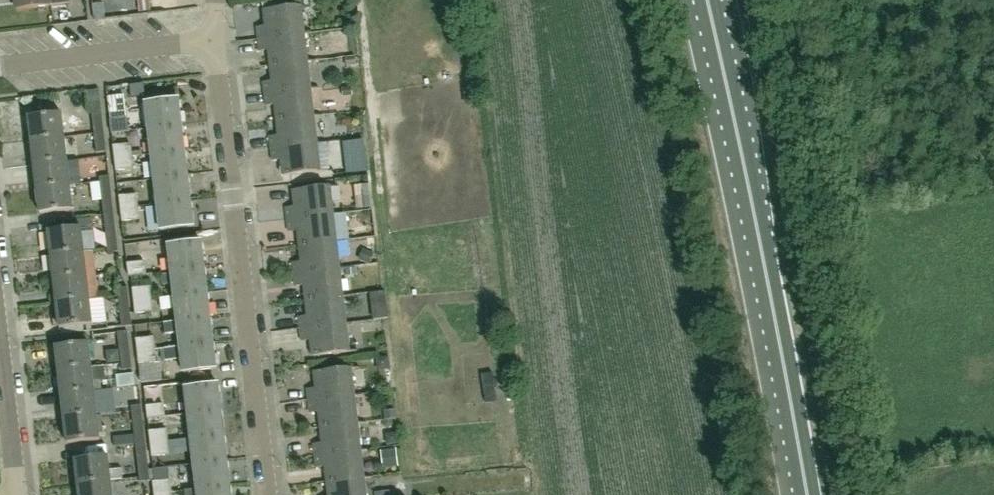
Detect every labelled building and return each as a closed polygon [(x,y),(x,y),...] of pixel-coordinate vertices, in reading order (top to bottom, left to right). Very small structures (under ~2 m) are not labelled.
[(16,9),(69,3),(69,0),(15,0),(16,9)] [(263,10),(265,26),(256,27),(257,40),(303,34),(300,7),(311,6),(310,0),(282,0),(262,2),(263,10)] [(303,34),(257,40),(259,51),(268,50),(270,66),(307,61),(303,34)] [(307,61),(270,66),(272,81),(262,82),(264,94),(310,89),(307,61)] [(310,89),(264,94),(265,106),(274,105),(276,120),(313,116),(310,89)] [(88,115),(91,115),(96,153),(107,152),(102,114),(101,114),(99,94),(86,96),(88,115)] [(147,129),(180,125),(177,99),(144,103),(147,129)] [(63,137),(75,136),(91,134),(90,126),(70,128),(70,126),(62,127),(60,112),(28,116),(31,141),(63,137)] [(313,116),(276,120),(278,136),(269,137),(270,149),(317,143),(313,116)] [(126,139),(125,132),(129,131),(128,118),(110,120),(111,134),(113,133),(114,141),(126,139)] [(180,125),(147,129),(150,154),(183,150),(180,125)] [(63,137),(31,141),(33,165),(66,161),(63,137)] [(347,142),(348,158),(365,156),(364,140),(347,142)] [(283,176),(320,171),(317,143),(270,149),(272,161),(281,159),(283,176)] [(116,171),(134,169),(131,144),(113,146),(116,171)] [(183,150),(150,154),(153,179),(186,175),(183,150)] [(66,161),(33,165),(36,188),(69,184),(66,161)] [(186,175),(153,179),(156,204),(189,200),(186,175)] [(107,253),(119,252),(110,176),(99,177),(107,253)] [(69,184),(36,188),(39,213),(72,209),(69,184)] [(287,219),(333,214),(330,185),(292,190),(294,207),(285,208),(287,219)] [(122,222),(140,219),(137,194),(119,196),(122,222)] [(189,200),(156,204),(159,230),(192,226),(189,200)] [(352,234),(351,210),(337,211),(338,235),(352,234)] [(333,214),(287,219),(288,232),(297,231),(299,245),(337,242),(333,214)] [(50,255),(83,251),(81,227),(48,231),(50,255)] [(170,271),(204,267),(201,241),(167,245),(170,271)] [(337,242),(299,245),(301,262),(292,263),(293,274),(340,269),(337,242)] [(83,251),(50,255),(53,279),(96,274),(93,251),(84,252),(83,251)] [(129,276),(146,274),(145,261),(127,263),(129,276)] [(204,267),(170,271),(170,273),(162,275),(163,286),(172,285),(173,296),(207,292),(204,267)] [(340,269),(293,274),(295,287),(303,286),(305,300),(343,296),(340,269)] [(96,274),(53,279),(56,302),(89,298),(89,299),(99,298),(96,274)] [(150,286),(132,288),(135,313),(153,311),(150,286)] [(121,327),(133,326),(128,287),(117,289),(121,327)] [(207,292),(173,296),(176,321),(210,317),(207,292)] [(343,296),(305,300),(307,317),(298,318),(300,329),(346,324),(343,296)] [(89,298),(56,302),(59,327),(92,323),(89,299),(89,298)] [(360,313),(386,312),(386,298),(359,299),(360,313)] [(210,317),(176,321),(179,346),(213,343),(210,317)] [(346,324),(300,329),(301,341),(310,340),(312,356),(350,351),(346,324)] [(121,371),(133,370),(128,331),(117,332),(121,371)] [(160,362),(157,362),(154,337),(136,339),(141,381),(141,380),(141,383),(163,381),(160,362)] [(55,347),(58,371),(90,367),(87,343),(55,347)] [(166,360),(177,359),(177,343),(165,344),(166,360)] [(213,343),(179,346),(182,372),(216,369),(213,343)] [(92,382),(90,367),(58,371),(61,395),(93,391),(102,390),(101,381),(92,382)] [(308,401),(355,395),(352,367),(314,372),(316,389),(307,390),(308,401)] [(118,388),(122,388),(134,386),(132,374),(121,375),(116,376),(118,388)] [(187,414),(220,410),(217,384),(184,388),(187,414)] [(164,403),(182,401),(181,386),(163,387),(164,403)] [(93,391),(61,395),(63,418),(96,414),(104,413),(103,403),(95,404),(93,391)] [(355,395),(308,401),(310,413),(318,412),(320,427),(358,423),(355,395)] [(148,419),(165,416),(164,404),(146,406),(148,419)] [(131,406),(132,414),(133,424),(134,434),(135,444),(146,443),(142,405),(141,405),(136,406),(131,406)] [(220,410),(187,414),(190,439),(223,435),(220,410)] [(98,428),(96,415),(96,414),(63,418),(66,443),(99,439),(99,438),(106,437),(105,427),(98,428)] [(358,423),(320,427),(322,444),(314,445),(315,456),(362,450),(358,423)] [(167,429),(149,431),(150,443),(168,441),(167,429)] [(223,435),(190,439),(193,464),(226,460),(223,435)] [(168,441),(150,443),(152,457),(170,455),(170,454),(168,441)] [(146,443),(135,444),(139,482),(151,481),(149,469),(146,443)] [(362,450),(315,456),(317,468),(325,467),(326,482),(365,478),(362,450)] [(110,481),(123,479),(122,469),(109,470),(108,457),(75,460),(77,485),(110,481)] [(226,460),(193,464),(196,489),(229,485),(226,460)] [(174,466),(176,478),(191,477),(190,464),(174,466)] [(326,482),(328,494),(367,494),(365,478),(326,482)] [(172,492),(170,480),(155,481),(153,481),(154,494),(172,492)] [(110,481),(77,485),(79,494),(112,494),(110,481)] [(196,489),(196,494),(230,494),(229,485),(196,489)]
